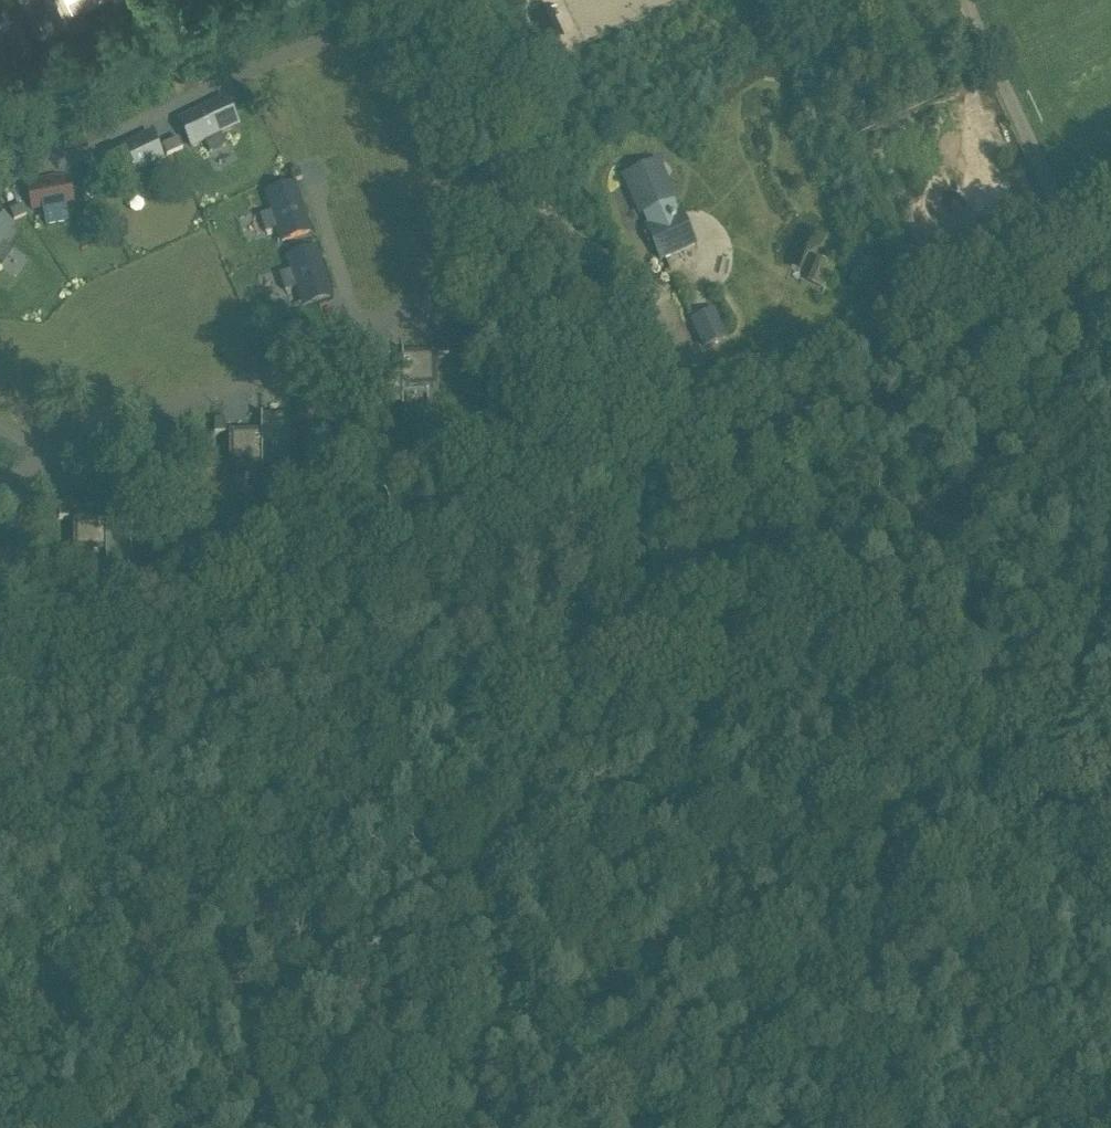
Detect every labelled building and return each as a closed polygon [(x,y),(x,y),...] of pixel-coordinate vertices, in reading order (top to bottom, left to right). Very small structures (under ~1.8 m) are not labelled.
[(3,72),(36,57),(19,19),(0,28),(0,66),(3,72)] [(180,121),(192,148),(205,142),(210,153),(225,146),(220,135),(232,129),(219,102),(180,121)] [(135,175),(140,186),(156,179),(150,168),(163,162),(150,135),(110,154),(123,181),(135,175)] [(178,140),(163,147),(167,156),(182,149),(178,140)] [(646,228),(661,260),(695,245),(680,213),(676,215),(670,201),(674,199),(658,163),(624,178),(640,214),(644,213),(650,227),(646,228)] [(39,189),(28,190),(31,211),(44,209),(47,227),(67,222),(64,205),(70,204),(67,184),(58,186),(58,181),(38,184),(39,189)] [(260,217),(266,233),(277,229),(282,242),(310,232),(296,190),(268,200),(272,213),(260,217)] [(10,211),(14,220),(27,215),(23,205),(10,211)] [(280,275),(285,291),(297,287),(301,300),(330,291),(316,249),(287,259),(292,272),(280,275)] [(703,349),(727,338),(714,311),(691,322),(703,349)] [(449,341),(438,342),(438,355),(449,355),(449,341)] [(401,351),(402,371),(403,371),(403,387),(434,387),(433,355),(403,356),(403,351),(401,351)] [(367,358),(356,358),(356,372),(367,372),(367,358)] [(403,371),(402,371),(371,372),(372,403),(402,403),(402,408),(403,408),(403,387),(403,371)] [(308,404),(297,404),(297,418),(308,418),(308,404)] [(262,450),(293,450),(292,418),(262,418),(262,414),(261,414),(261,434),(262,434),(262,450)] [(226,434),(226,420),(215,420),(215,434),(226,434)] [(262,434),(261,434),(231,434),(231,466),(261,466),(261,470),(262,470),(262,450),(262,434)] [(152,489),(141,489),(141,503),(152,502),(152,489)] [(106,499),(105,498),(105,519),(106,519),(106,534),(107,534),(137,534),(137,503),(106,503),(106,499)] [(70,505),(59,505),(59,519),(70,519),(70,505)] [(105,519),(75,519),(75,550),(105,550),(105,555),(107,555),(107,534),(106,534),(106,519),(105,519)] [(29,536),(18,536),(18,550),(29,550),(29,536)] [(14,582),(13,550),(0,550),(0,582),(14,582)]
